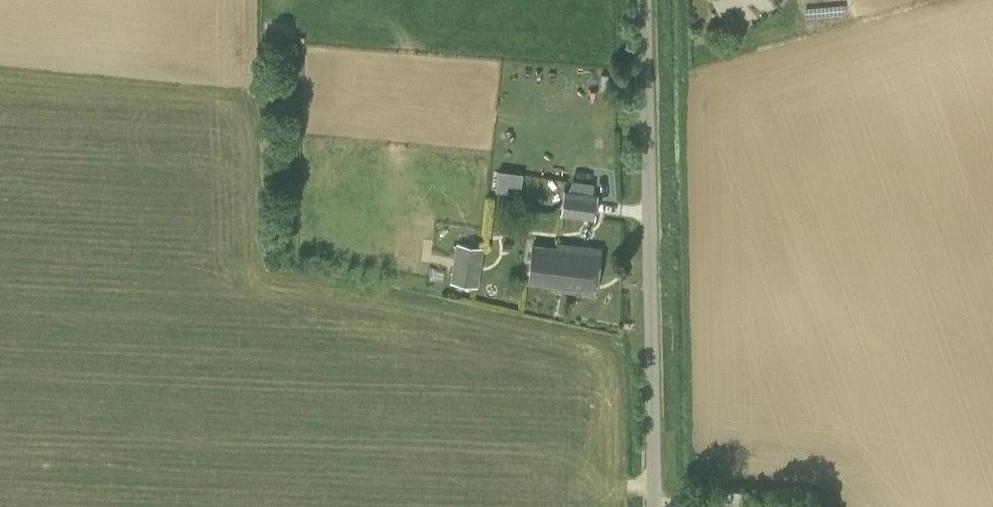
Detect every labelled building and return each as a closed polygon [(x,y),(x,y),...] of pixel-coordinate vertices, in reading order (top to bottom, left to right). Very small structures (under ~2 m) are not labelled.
[(500,167),(498,184),(522,186),(524,170),(500,167)] [(589,217),(592,195),(560,191),(557,213),(589,217)] [(598,241),(599,221),(579,221),(578,240),(598,241)] [(478,246),(480,233),(458,229),(449,282),(478,287),(484,247),(478,246)] [(590,291),(596,249),(559,244),(559,248),(533,245),(529,279),(554,282),(553,286),(590,291)]
